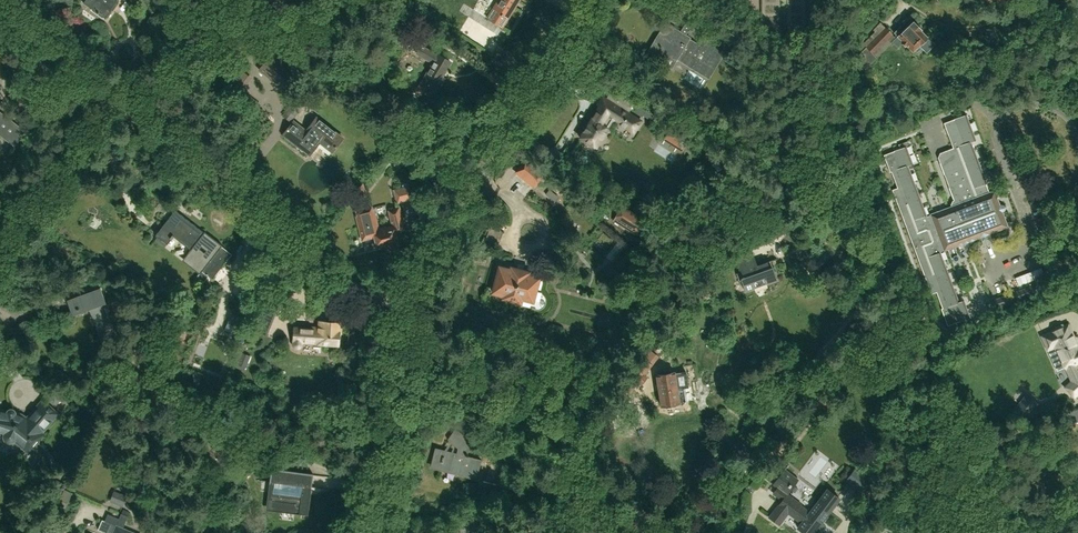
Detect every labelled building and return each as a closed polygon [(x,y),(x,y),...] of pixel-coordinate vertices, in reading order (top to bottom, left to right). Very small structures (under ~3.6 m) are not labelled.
[(111,9),(117,0),(85,0),(83,3),(92,9),(92,11),(103,18),(104,18),(105,19),(106,18),(107,18),(112,11),(111,10),(112,9),(111,9)] [(493,9),(486,19),(501,28),(508,18),(519,0),(498,0),(493,9)] [(689,21),(695,25),(698,19),(692,16),(689,21)] [(912,52),(919,46),(926,53),(935,43),(929,38),(928,39),(927,38),(920,31),(921,30),(912,20),(911,21),(909,18),(894,32),(896,35),(894,36),(896,39),(892,42),(897,47),(902,43),(905,45),(912,52)] [(688,38),(689,36),(666,23),(647,54),(660,62),(665,54),(675,60),(677,57),(694,67),(693,69),(709,79),(732,40),(710,26),(706,32),(709,33),(702,46),(688,38)] [(854,59),(865,69),(876,57),(872,54),(892,34),(885,27),(854,59)] [(412,39),(399,32),(394,41),(407,48),(412,39)] [(433,62),(418,89),(430,96),(436,86),(439,88),(444,80),(441,78),(450,62),(438,54),(437,56),(420,45),(416,52),(433,62)] [(279,57),(273,53),(260,70),(281,87),(292,72),(277,60),(279,57)] [(591,119),(580,137),(596,147),(608,127),(607,127),(612,120),(633,133),(641,121),(602,98),(598,106),(599,107),(591,120),(591,119)] [(290,121),(301,107),(293,101),(282,115),(290,121)] [(26,131),(0,111),(0,135),(15,146),(26,131)] [(898,206),(925,277),(931,294),(936,292),(942,308),(941,309),(947,325),(968,318),(962,301),(959,302),(939,251),(943,249),(943,250),(1007,226),(1002,212),(1004,211),(1006,206),(1002,204),(999,206),(994,191),(989,192),(969,142),(974,140),(964,115),(954,119),(943,123),(953,148),(939,153),(941,156),(938,157),(955,205),(930,215),(927,216),(908,165),(911,164),(904,147),(894,150),(894,151),(883,155),(890,172),(891,171),(897,188),(892,190),(898,206)] [(319,142),(331,151),(342,138),(316,118),(306,131),(294,122),(284,135),(298,146),(309,154),(319,142)] [(673,145),(682,150),(686,143),(677,138),(673,145)] [(516,171),(524,177),(534,185),(544,172),(535,164),(526,158),(516,171)] [(397,203),(413,199),(409,185),(394,189),(397,203)] [(612,221),(636,235),(645,219),(621,205),(612,221)] [(377,228),(372,208),(355,212),(362,240),(375,237),(377,247),(388,245),(389,248),(392,250),(395,249),(397,247),(396,242),(397,242),(395,232),(401,230),(400,227),(403,226),(399,208),(394,209),(394,210),(389,212),(392,224),(377,228)] [(193,247),(184,258),(201,271),(197,277),(204,282),(208,276),(212,279),(231,254),(221,246),(222,245),(204,232),(204,233),(175,210),(169,218),(171,220),(169,222),(167,221),(155,235),(167,245),(174,236),(173,236),(175,233),(193,247)] [(764,217),(756,219),(757,226),(758,231),(766,230),(765,221),(764,217)] [(501,224),(497,232),(509,237),(512,229),(501,224)] [(1019,250),(1008,251),(1009,260),(1020,259),(1019,250)] [(742,255),(735,257),(743,279),(741,280),(745,291),(756,287),(755,284),(765,280),(766,283),(777,280),(770,260),(756,265),(754,260),(745,263),(742,255)] [(1010,269),(1023,264),(1021,260),(1009,265),(1010,269)] [(500,267),(493,292),(504,295),(503,298),(520,302),(521,298),(532,301),(539,277),(528,274),(528,272),(511,268),(510,270),(500,267)] [(1041,268),(1028,273),(1031,281),(1044,276),(1041,268)] [(997,289),(1004,286),(999,275),(993,277),(997,289)] [(1033,285),(988,301),(993,316),(1038,299),(1033,285)] [(113,337),(101,305),(106,303),(101,288),(67,300),(72,315),(89,309),(100,341),(113,337)] [(259,314),(257,320),(269,324),(271,318),(259,314)] [(342,322),(318,320),(318,328),(294,327),(293,342),(317,343),(317,345),(339,346),(340,333),(341,333),(342,322)] [(1068,325),(1043,336),(1048,348),(1056,345),(1066,368),(1069,367),(1074,378),(1065,387),(1074,397),(1077,393),(1077,373),(1074,364),(1077,362),(1077,347),(1068,325)] [(264,337),(252,332),(250,338),(262,343),(264,337)] [(661,352),(667,344),(667,340),(663,337),(659,338),(652,348),(652,350),(657,353),(661,352)] [(622,389),(630,394),(638,383),(640,385),(647,377),(644,375),(659,356),(651,350),(622,389)] [(244,371),(251,356),(242,352),(236,367),(244,371)] [(74,379),(60,370),(54,380),(67,388),(74,379)] [(674,372),(656,375),(661,405),(663,405),(665,408),(675,406),(677,403),(679,402),(686,401),(684,387),(688,387),(685,371),(674,373),(674,372)] [(940,371),(932,372),(933,381),(941,380),(940,371)] [(58,388),(48,399),(55,405),(65,394),(58,388)] [(1026,393),(1012,411),(1024,421),(1038,403),(1026,393)] [(2,433),(2,435),(2,436),(3,437),(3,438),(4,439),(5,440),(6,440),(7,441),(8,441),(9,441),(11,441),(12,440),(13,440),(14,438),(28,450),(58,413),(42,399),(25,417),(15,411),(15,410),(15,409),(14,407),(13,406),(12,405),(11,405),(10,405),(9,405),(8,406),(7,406),(6,407),(6,408),(5,409),(0,408),(0,433),(2,433)] [(1065,424),(1077,422),(1077,409),(1062,413),(1065,424)] [(476,479),(481,459),(467,456),(468,450),(474,442),(455,429),(448,439),(460,448),(458,454),(435,448),(431,465),(477,476),(476,479)] [(778,456),(775,460),(781,465),(784,461),(778,456)] [(857,465),(846,481),(862,492),(871,480),(861,472),(863,470),(857,465)] [(270,482),(266,510),(295,513),(308,515),(312,487),(313,475),(313,474),(271,468),(270,482)] [(817,527),(839,498),(828,490),(810,513),(785,494),(796,479),(785,470),(773,485),(777,488),(773,493),(783,500),(771,517),(779,523),(788,512),(802,523),(799,528),(805,532),(815,532),(819,529),(817,527)] [(322,480),(351,483),(352,474),(323,471),(322,480)] [(127,476),(122,487),(131,491),(136,480),(127,476)] [(923,505),(933,491),(921,481),(911,496),(923,505)] [(480,492),(480,494),(488,497),(489,492),(490,489),(482,487),(480,492)] [(109,501),(123,506),(126,496),(113,491),(109,501)] [(897,519),(911,501),(903,495),(889,513),(897,519)] [(116,526),(105,521),(102,520),(98,529),(106,532),(132,532),(116,526)] [(460,522),(460,532),(474,532),(474,529),(483,529),(483,521),(460,522)]
